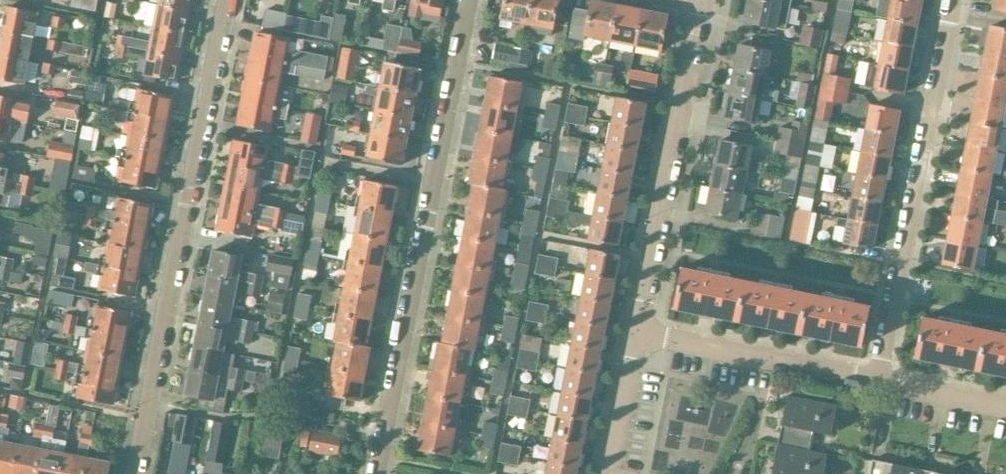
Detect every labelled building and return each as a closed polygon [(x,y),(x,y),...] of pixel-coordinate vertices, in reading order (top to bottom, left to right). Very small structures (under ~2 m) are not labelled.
[(71,6),(95,11),(97,0),(72,0),(71,6)] [(139,0),(138,0),(129,0),(128,7),(137,8),(139,0)] [(158,4),(190,10),(192,0),(159,0),(158,4)] [(383,8),(393,11),(395,0),(385,0),(383,8)] [(442,8),(444,0),(418,0),(412,0),(409,16),(422,18),(423,13),(441,17),(442,8)] [(527,23),(531,0),(505,0),(502,18),(527,23)] [(527,23),(525,31),(552,36),(558,0),(531,0),(527,23)] [(586,35),(611,40),(617,6),(591,0),(589,12),(575,9),(570,37),(585,40),(586,35)] [(780,3),(765,0),(747,0),(743,21),(784,30),(789,5),(780,3)] [(811,9),(825,12),(827,3),(813,0),(811,9)] [(914,0),(879,0),(876,16),(887,18),(916,24),(921,1),(914,0)] [(993,8),(1005,11),(1005,0),(994,0),(993,8)] [(114,19),(117,4),(107,3),(104,17),(114,19)] [(153,27),(185,34),(190,10),(158,4),(153,27)] [(642,10),(617,6),(611,40),(635,44),(642,10)] [(26,35),(34,36),(36,25),(39,13),(7,7),(2,30),(26,35)] [(837,8),(835,18),(849,21),(851,11),(837,8)] [(265,9),(262,26),(283,31),(283,30),(286,15),(286,13),(265,9)] [(642,10),(635,44),(661,49),(668,15),(642,10)] [(309,35),(329,39),(334,17),(321,14),(320,22),(312,20),(309,35)] [(334,14),(334,17),(329,39),(341,41),(346,16),(334,14)] [(286,15),(283,30),(309,35),(312,20),(286,15)] [(53,17),(51,26),(64,28),(66,19),(53,17)] [(887,18),(883,41),(912,47),(916,24),(887,18)] [(398,53),(403,27),(386,24),(382,50),(398,53)] [(257,33),(253,56),(326,71),(329,58),(329,56),(297,50),(296,55),(286,53),(289,39),(281,38),(283,31),(262,26),(260,34),(257,33)] [(122,34),(120,44),(121,44),(130,46),(149,50),(181,56),(185,34),(153,27),(152,33),(151,40),(122,34)] [(984,51),(1005,55),(1005,30),(989,27),(988,33),(984,51)] [(804,28),(801,43),(817,46),(819,45),(821,37),(822,31),(804,28)] [(2,30),(0,41),(0,54),(22,58),(30,60),(34,36),(26,35),(2,30)] [(847,34),(832,31),(830,41),(845,43),(847,34)] [(49,39),(47,49),(83,56),(85,46),(49,39)] [(420,56),(422,43),(401,39),(399,52),(420,56)] [(907,70),(912,47),(883,41),(878,64),(907,70)] [(492,58),(520,63),(522,48),(495,43),(492,58)] [(181,56),(149,50),(130,46),(121,44),(120,44),(118,57),(128,59),(128,56),(147,59),(144,74),(176,81),(181,56)] [(734,69),(766,75),(771,51),(739,45),(734,69)] [(354,81),(360,51),(344,48),(338,78),(354,81)] [(522,48),(520,63),(528,65),(531,50),(522,48)] [(984,51),(979,74),(1005,80),(1005,55),(984,51)] [(0,54),(0,79),(25,84),(30,60),(22,58),(0,54)] [(384,72),(381,86),(417,93),(421,68),(387,62),(388,56),(376,54),(373,70),(384,72)] [(828,54),(824,74),(832,75),(836,56),(828,54)] [(324,81),(326,71),(253,56),(248,78),(280,85),(283,71),(295,74),(295,76),(324,81)] [(329,58),(326,71),(332,72),(334,59),(329,58)] [(588,83),(602,86),(606,65),(592,62),(588,83)] [(907,70),(878,64),(868,62),(864,85),(902,93),(907,70)] [(42,72),(55,75),(57,65),(44,63),(42,72)] [(606,65),(602,86),(613,88),(615,77),(611,76),(613,66),(606,65)] [(659,75),(630,69),(627,84),(656,89),(659,75)] [(729,92),(761,98),(776,101),(778,91),(767,89),(766,92),(763,91),(766,75),(734,69),(729,92)] [(85,85),(87,74),(76,72),(74,82),(85,85)] [(799,72),(797,82),(800,82),(811,84),(813,75),(799,72)] [(820,86),(848,92),(851,79),(832,75),(824,74),(823,73),(820,86)] [(979,74),(975,98),(1005,104),(1005,80),(979,74)] [(100,84),(101,77),(91,75),(86,101),(100,104),(104,84),(100,84)] [(491,76),(485,103),(518,109),(523,82),(491,76)] [(244,102),(288,110),(290,101),(277,99),(280,85),(248,78),(244,102)] [(811,84),(800,82),(796,106),(811,109),(816,85),(811,84)] [(417,93),(381,86),(368,84),(366,93),(379,96),(377,110),(412,117),(417,93)] [(333,85),(330,101),(342,104),(346,87),(333,85)] [(846,104),(848,92),(820,86),(814,118),(829,121),(833,101),(846,104)] [(69,89),(67,101),(82,103),(83,103),(85,92),(69,89)] [(129,112),(168,119),(173,96),(139,89),(137,103),(121,100),(119,110),(120,110),(129,112)] [(758,114),(761,98),(729,92),(724,116),(762,124),(764,115),(758,114)] [(319,104),(324,104),(327,102),(329,94),(321,93),(317,95),(316,100),(319,104)] [(26,123),(30,102),(0,96),(0,118),(26,123)] [(613,120),(642,126),(647,102),(617,96),(613,120)] [(1002,128),(1005,106),(1005,104),(975,98),(970,121),(1002,128)] [(54,115),(79,120),(82,103),(67,101),(57,99),(54,115)] [(109,102),(108,108),(110,108),(119,110),(121,100),(115,99),(109,102)] [(288,110),(244,102),(239,124),(271,130),(274,117),(287,119),(288,110)] [(480,129),(513,136),(518,109),(485,103),(480,129)] [(545,115),(558,118),(560,105),(547,103),(545,115)] [(566,112),(586,116),(588,107),(568,103),(566,112)] [(865,128),(894,134),(899,111),(870,105),(865,128)] [(119,120),(120,110),(119,110),(110,108),(108,118),(119,120)] [(377,110),(372,134),(408,140),(412,117),(377,110)] [(133,122),(130,136),(164,143),(168,119),(129,112),(127,121),(133,122)] [(584,125),(586,116),(566,112),(565,122),(584,125)] [(315,143),(321,116),(311,114),(305,141),(315,143)] [(555,130),(558,118),(545,115),(542,128),(555,130)] [(0,118),(0,139),(17,142),(22,142),(26,123),(0,118)] [(814,118),(810,141),(824,144),(829,121),(814,118)] [(360,122),(348,120),(346,130),(358,132),(360,122)] [(608,144),(638,150),(642,126),(613,120),(608,144)] [(776,139),(804,145),(808,123),(792,121),(791,128),(779,126),(776,139)] [(1002,128),(970,121),(965,145),(997,151),(1002,128)] [(82,127),(78,150),(90,152),(94,129),(82,127)] [(861,151),(890,157),(894,134),(865,128),(861,151)] [(475,156),(507,162),(513,136),(480,129),(475,156)] [(68,131),(65,144),(75,145),(77,134),(68,131)] [(403,165),(408,140),(372,134),(367,158),(403,165)] [(164,143),(130,136),(127,149),(122,148),(120,158),(159,165),(164,143)] [(802,157),(804,145),(776,139),(774,152),(802,157)] [(237,140),(232,162),(292,174),(294,165),(266,160),(269,146),(237,140)] [(715,164),(747,170),(759,173),(762,162),(749,160),(752,147),(720,140),(715,164)] [(65,144),(50,141),(47,158),(55,159),(71,162),(72,162),(75,145),(65,144)] [(810,141),(805,164),(819,166),(820,164),(832,166),(834,156),(822,153),(824,144),(810,141)] [(353,158),(356,147),(344,144),(341,155),(353,158)] [(603,167),(633,173),(638,150),(608,144),(603,167)] [(1002,177),(1005,157),(1005,153),(997,151),(965,145),(961,168),(992,175),(1002,177)] [(557,159),(576,163),(578,154),(559,150),(557,159)] [(856,174),(885,180),(890,157),(861,151),(856,174)] [(12,183),(15,169),(1,166),(3,156),(0,156),(0,181),(12,183)] [(470,183),(502,189),(507,162),(475,156),(470,183)] [(534,168),(547,170),(550,158),(537,156),(534,168)] [(155,189),(159,165),(120,158),(118,167),(124,168),(121,183),(155,189)] [(55,159),(53,172),(68,175),(71,162),(55,159)] [(574,172),(576,163),(557,159),(555,168),(574,172)] [(291,183),(292,174),(232,162),(228,185),(260,191),(263,178),(291,183)] [(747,170),(715,164),(710,188),(742,194),(747,170)] [(805,164),(802,181),(816,184),(819,166),(805,164)] [(294,165),(292,174),(300,176),(310,177),(312,169),(294,165)] [(96,170),(75,166),(72,180),(93,184),(96,170)] [(599,191),(628,197),(633,173),(603,167),(599,191)] [(784,167),(782,177),(796,180),(798,170),(784,167)] [(545,182),(547,170),(534,168),(532,180),(545,182)] [(992,175),(961,168),(956,192),(988,198),(992,175)] [(833,191),(836,175),(824,173),(821,189),(833,191)] [(885,180),(856,174),(852,197),(881,203),(885,180)] [(22,175),(20,184),(34,187),(36,178),(22,175)] [(366,180),(361,207),(393,213),(399,186),(366,180)] [(7,207),(7,206),(19,208),(22,195),(32,197),(34,187),(20,184),(12,183),(0,181),(0,206),(7,207)] [(502,189),(470,183),(470,184),(474,184),(469,211),(501,217),(506,190),(502,189)] [(98,219),(108,221),(147,228),(152,205),(118,198),(115,212),(73,204),(76,185),(72,185),(66,213),(86,216),(98,219)] [(223,208),(284,219),(285,210),(258,204),(260,191),(228,185),(223,208)] [(801,186),(799,196),(813,199),(815,189),(801,186)] [(318,187),(316,199),(330,201),(332,189),(318,187)] [(742,194),(710,188),(705,211),(737,218),(742,194)] [(594,214),(624,220),(628,197),(599,191),(594,214)] [(789,194),(775,191),(773,200),(788,203),(789,194)] [(951,215),(983,222),(993,224),(996,211),(985,209),(988,198),(956,192),(951,215)] [(881,203),(852,197),(847,219),(876,225),(881,203)] [(548,207),(567,210),(569,201),(550,198),(548,207)] [(330,201),(316,199),(314,211),(328,214),(330,201)] [(393,213),(361,207),(356,234),(388,240),(393,213)] [(566,220),(567,210),(548,207),(546,216),(566,220)] [(284,219),(223,208),(219,231),(251,237),(254,223),(281,229),(281,230),(301,234),(303,223),(284,219)] [(524,221),(537,224),(540,211),(526,209),(524,221)] [(812,240),(816,213),(796,210),(792,236),(812,240)] [(463,237),(496,244),(501,217),(469,211),(463,237)] [(619,244),(624,220),(594,214),(589,238),(619,244)] [(766,237),(781,240),(785,217),(770,215),(766,237)] [(983,222),(951,215),(947,239),(978,245),(983,222)] [(98,219),(86,216),(84,225),(96,227),(98,219)] [(876,225),(847,219),(838,217),(836,225),(846,227),(843,243),(871,248),(876,225)] [(111,231),(109,244),(143,251),(147,228),(108,221),(106,230),(111,231)] [(535,236),(537,224),(524,221),(522,233),(535,236)] [(53,232),(32,228),(33,225),(18,222),(14,232),(27,237),(36,242),(34,252),(36,253),(49,255),(53,232)] [(312,226),(307,252),(320,254),(325,229),(312,226)] [(388,240),(356,234),(350,260),(383,267),(388,240)] [(458,264),(491,270),(496,244),(463,237),(458,264)] [(973,269),(978,245),(947,239),(942,263),(973,269)] [(58,258),(68,260),(70,247),(56,244),(54,258),(58,258)] [(143,251),(109,244),(106,258),(101,257),(99,266),(138,274),(143,251)] [(586,273),(616,279),(621,255),(590,249),(586,273)] [(238,280),(249,282),(262,284),(264,277),(240,272),(243,256),(215,251),(210,274),(238,280)] [(320,254),(307,252),(304,264),(317,267),(320,254)] [(36,253),(34,264),(47,266),(49,255),(36,253)] [(12,270),(14,258),(0,255),(0,268),(12,270)] [(537,264),(556,268),(558,258),(539,255),(537,264)] [(268,269),(291,274),(294,260),(270,256),(268,269)] [(64,277),(68,260),(58,258),(53,286),(74,291),(76,279),(64,277)] [(345,287),(378,293),(383,267),(350,260),(345,287)] [(513,275),(527,277),(529,265),(516,262),(513,275)] [(453,290),(486,297),(491,270),(458,264),(453,290)] [(555,277),(556,268),(537,264),(535,274),(555,277)] [(134,297),(138,274),(99,266),(97,276),(103,277),(100,290),(134,297)] [(12,270),(0,268),(0,280),(10,282),(12,270)] [(870,306),(681,268),(673,308),(862,346),(870,306)] [(12,270),(10,282),(21,284),(23,272),(12,270)] [(581,296),(611,302),(616,279),(586,273),(581,296)] [(205,299),(233,305),(238,280),(210,274),(205,299)] [(524,290),(527,277),(513,275),(511,287),(524,290)] [(558,277),(556,286),(570,288),(572,280),(558,277)] [(260,296),(262,284),(249,282),(246,293),(260,296)] [(340,314),(373,320),(378,293),(345,287),(340,314)] [(75,295),(52,290),(49,302),(73,307),(75,295)] [(448,317),(480,323),(486,297),(453,290),(448,317)] [(298,293),(295,306),(309,308),(311,296),(298,293)] [(267,311),(281,314),(285,296),(271,294),(267,311)] [(576,320),(606,326),(611,302),(581,296),(576,320)] [(201,323),(253,333),(255,322),(231,317),(233,305),(205,299),(201,323)] [(528,311),(547,314),(548,305),(529,301),(528,311)] [(87,329),(126,337),(131,313),(97,306),(94,320),(89,319),(87,329)] [(309,308),(295,306),(293,319),(307,321),(309,308)] [(545,324),(547,314),(528,311),(526,320),(545,324)] [(67,314),(65,323),(76,325),(78,316),(67,314)] [(373,320),(340,314),(335,341),(339,342),(371,348),(371,347),(368,346),(373,320)] [(503,328),(516,330),(519,318),(505,315),(503,328)] [(475,350),(480,323),(448,317),(443,343),(438,342),(438,343),(471,350),(475,350)] [(923,318),(914,358),(1005,376),(1005,335),(923,318)] [(53,320),(51,331),(63,333),(65,323),(53,320)] [(572,343),(602,349),(606,326),(576,320),(572,343)] [(65,323),(63,333),(74,335),(76,327),(76,325),(65,323)] [(251,343),(253,333),(201,323),(196,347),(224,353),(226,341),(237,343),(238,340),(251,343)] [(513,343),(516,330),(503,328),(500,340),(513,343)] [(91,339),(88,352),(122,359),(126,337),(87,329),(85,338),(91,339)] [(18,341),(15,355),(29,358),(29,355),(32,344),(18,341)] [(334,368),(366,375),(371,348),(339,342),(334,368)] [(433,370),(466,376),(471,350),(438,343),(433,370)] [(567,367),(597,373),(602,349),(572,343),(567,367)] [(300,348),(287,346),(285,359),(297,361),(300,348)] [(191,371),(220,376),(224,353),(196,347),(191,371)] [(520,348),(518,358),(537,362),(539,353),(520,348)] [(122,359),(88,352),(86,365),(58,360),(56,370),(67,372),(78,374),(118,382),(122,359)] [(537,362),(518,358),(516,367),(535,371),(537,362)] [(295,374),(297,361),(285,359),(282,371),(295,374)] [(11,386),(23,389),(25,377),(27,365),(12,362),(9,374),(13,375),(11,386)] [(229,378),(244,381),(246,369),(231,366),(229,378)] [(562,390),(592,396),(597,373),(567,367),(562,390)] [(361,401),(366,375),(334,368),(328,395),(361,401)] [(492,381),(506,383),(508,371),(495,368),(492,381)] [(67,372),(56,370),(55,378),(66,380),(67,372)] [(247,370),(245,381),(255,383),(257,372),(247,370)] [(428,396),(460,403),(466,376),(433,370),(428,396)] [(220,376),(191,371),(186,395),(200,398),(198,409),(224,414),(227,402),(225,402),(228,389),(241,392),(244,381),(229,378),(220,376)] [(113,404),(118,382),(78,374),(77,383),(82,384),(79,398),(113,404)] [(503,396),(506,383),(492,381),(490,393),(503,396)] [(557,414),(588,420),(592,396),(562,390),(557,414)] [(511,395),(509,405),(528,409),(530,399),(511,395)] [(423,423),(455,429),(460,403),(428,396),(423,423)] [(779,444),(809,450),(813,431),(832,434),(838,405),(788,396),(779,444)] [(528,409),(509,405),(507,414),(526,418),(528,409)] [(170,413),(168,426),(174,428),(177,414),(170,413)] [(192,444),(196,418),(177,414),(174,428),(172,440),(192,444)] [(553,438),(583,444),(588,420),(557,414),(553,438)] [(215,421),(207,461),(223,464),(230,425),(215,421)] [(485,421),(482,434),(495,436),(498,424),(485,421)] [(44,438),(47,423),(36,422),(34,436),(44,438)] [(54,425),(47,423),(44,438),(52,439),(54,425)] [(450,456),(455,429),(423,423),(417,449),(450,456)] [(266,428),(264,446),(277,448),(281,449),(284,431),(266,428)] [(90,447),(93,433),(82,431),(77,456),(66,454),(62,473),(85,473),(88,458),(90,447)] [(341,437),(313,431),(310,448),(338,453),(341,437)] [(101,434),(93,433),(90,447),(98,449),(101,434)] [(493,449),(495,436),(482,434),(480,446),(493,449)] [(37,473),(62,473),(66,454),(68,442),(52,439),(44,438),(42,450),(37,473)] [(548,461),(578,467),(583,444),(553,438),(548,461)] [(18,445),(0,442),(0,473),(13,473),(18,445)] [(502,443),(500,452),(519,456),(521,447),(502,443)] [(809,450),(779,444),(773,473),(825,473),(827,464),(829,454),(809,450)] [(42,450),(18,445),(13,473),(37,473),(42,450)] [(519,456),(500,452),(498,461),(517,465),(519,456)] [(88,458),(85,473),(110,473),(112,463),(88,458)] [(857,473),(870,473),(872,461),(860,459),(857,473)] [(922,469),(873,459),(872,461),(870,473),(921,473),(922,469)] [(578,467),(548,461),(545,473),(577,473),(578,467)]
